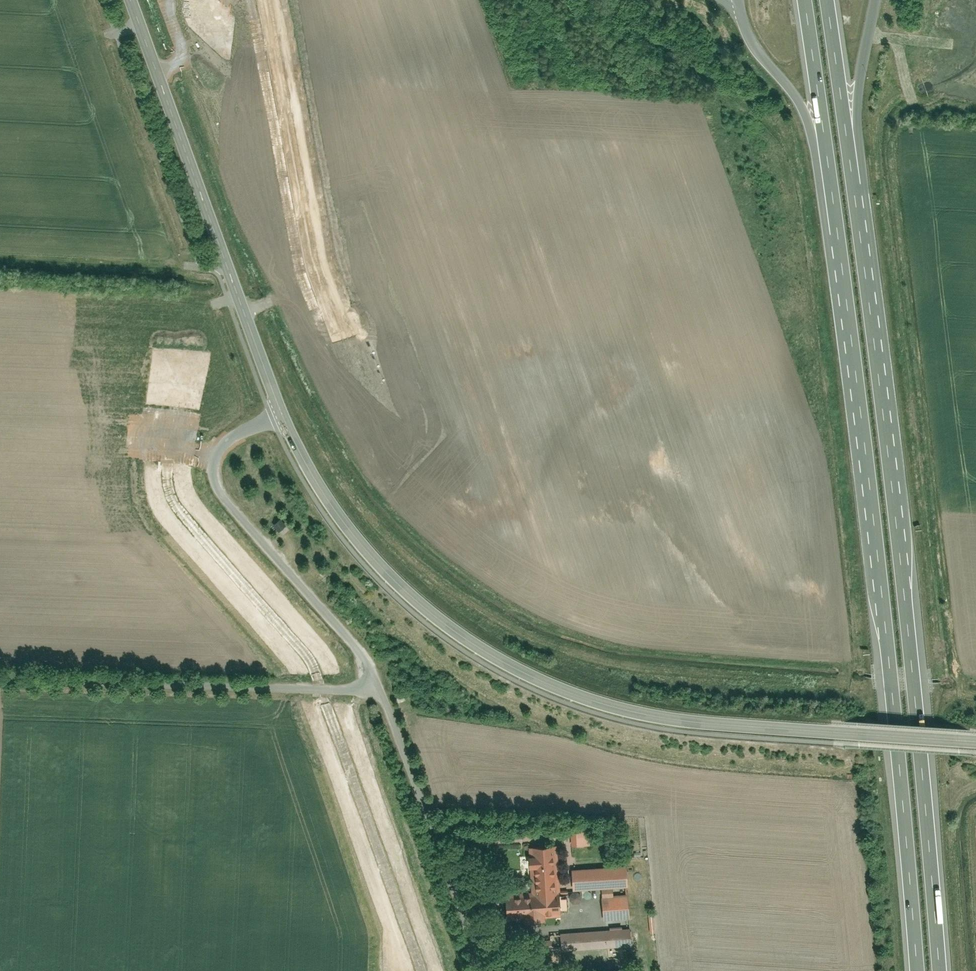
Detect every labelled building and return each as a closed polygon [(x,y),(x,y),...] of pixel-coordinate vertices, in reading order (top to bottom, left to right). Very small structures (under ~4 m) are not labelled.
[(276,527),(283,531),(288,524),(281,519),(276,527)] [(588,842),(587,827),(569,829),(570,844),(588,842)] [(562,913),(557,844),(527,846),(530,891),(502,893),(504,917),(562,913)] [(625,863),(571,867),(573,888),(601,886),(611,885),(627,884),(625,863)] [(611,895),(611,885),(601,886),(602,895),(611,895)] [(611,895),(602,895),(604,919),(630,917),(628,893),(611,895)] [(631,944),(630,925),(565,930),(567,949),(631,944)]
